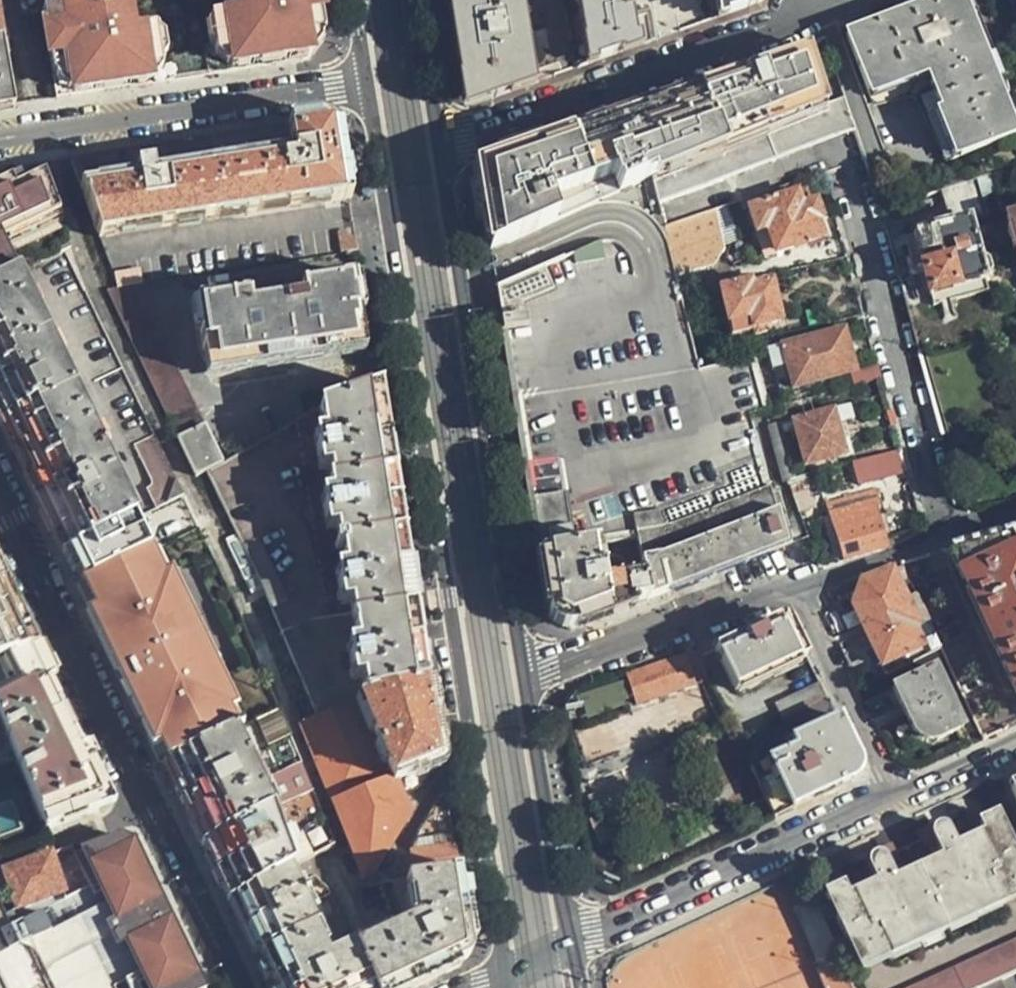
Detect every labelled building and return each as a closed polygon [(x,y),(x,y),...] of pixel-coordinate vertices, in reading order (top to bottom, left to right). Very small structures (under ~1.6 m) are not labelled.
[(319,0),(99,0),(55,6),(56,8),(43,10),(56,98),(94,92),(175,79),(303,60),(324,38),(320,8),(319,0)] [(530,75),(525,42),(519,0),(451,0),(465,88),(486,100),(530,84),(530,75)] [(530,75),(553,67),(554,75),(573,69),(647,44),(677,34),(756,6),(761,0),(519,0),(525,42),(530,75)] [(961,0),(938,0),(926,5),(846,36),(867,94),(925,71),(959,160),(1014,140),(999,100),(1007,97),(1006,84),(999,83),(992,82),(961,0)] [(1015,27),(1015,0),(1006,0),(1015,27)] [(0,41),(0,110),(11,108),(2,41),(0,41)] [(828,49),(825,44),(720,82),(598,126),(538,148),(493,165),(480,186),(483,206),(490,250),(563,218),(653,179),(658,202),(855,134),(838,84),(828,49)] [(99,234),(348,198),(343,161),(339,138),(335,130),(329,124),(324,121),(319,119),(311,120),(197,137),(149,145),(104,153),(74,157),(72,161),(99,234)] [(71,250),(39,163),(0,170),(0,283),(16,276),(71,250)] [(1000,195),(995,177),(980,183),(984,198),(1000,195)] [(636,558),(649,600),(718,573),(747,562),(786,546),(776,510),(751,414),(770,409),(755,358),(699,372),(695,354),(681,297),(675,276),(664,230),(658,202),(653,179),(563,218),(572,257),(537,273),(497,290),(504,340),(539,552),(627,528),(636,558)] [(980,183),(941,196),(947,217),(930,222),(933,232),(915,237),(917,244),(927,279),(932,299),(986,286),(986,282),(993,274),(989,261),(984,259),(980,260),(971,225),(989,220),(984,198),(980,183)] [(822,241),(816,223),(822,220),(817,205),(796,211),(791,197),(750,211),(766,260),(822,241)] [(719,252),(712,213),(664,230),(675,276),(703,270),(706,265),(711,267),(719,252)] [(927,279),(917,244),(907,247),(912,265),(909,266),(914,283),(927,279)] [(141,285),(147,284),(144,268),(112,273),(118,288),(141,285)] [(16,276),(0,283),(0,412),(14,441),(53,521),(68,552),(134,522),(16,276)] [(357,302),(353,278),(303,285),(306,297),(252,305),(249,293),(198,300),(206,349),(211,349),(215,370),(357,350),(354,328),(361,327),(357,302)] [(188,478),(205,470),(220,463),(141,285),(118,288),(107,289),(188,478)] [(783,324),(772,286),(753,290),(751,285),(722,292),(729,327),(752,321),(755,332),(783,324)] [(989,298),(986,286),(932,299),(935,312),(989,298)] [(856,373),(845,334),(786,351),(796,389),(856,373)] [(362,700),(428,684),(424,660),(415,602),(381,387),(220,463),(205,470),(317,715),(362,700)] [(61,555),(68,552),(53,521),(14,441),(0,412),(0,430),(61,555)] [(847,455),(834,413),(798,423),(808,466),(847,455)] [(851,460),(857,484),(908,473),(902,448),(851,460)] [(788,479),(800,512),(816,505),(805,475),(788,479)] [(829,501),(832,514),(877,502),(884,501),(881,488),(829,501)] [(195,528),(182,499),(163,509),(177,537),(195,528)] [(856,525),(864,555),(887,548),(886,540),(877,502),(832,514),(836,528),(854,520),(856,525)] [(844,561),(864,555),(856,525),(854,520),(836,528),(844,561)] [(134,522),(68,552),(75,567),(83,584),(149,552),(134,522)] [(634,599),(649,600),(636,558),(627,528),(539,552),(549,619),(569,630),(633,606),(634,599)] [(1010,531),(951,549),(1015,689),(1015,544),(1010,531)] [(121,679),(161,765),(244,725),(157,547),(149,552),(83,584),(78,586),(121,679)] [(40,648),(30,628),(25,630),(2,582),(7,580),(0,564),(0,661),(40,648)] [(889,677),(941,650),(901,566),(863,582),(858,610),(870,634),(878,651),(889,677)] [(783,627),(779,620),(716,650),(737,691),(805,657),(790,625),(783,627)] [(45,828),(99,809),(106,787),(40,648),(0,661),(0,719),(45,828)] [(640,708),(709,681),(697,655),(669,664),(630,680),(640,708)] [(964,730),(936,672),(894,690),(915,737),(937,742),(964,730)] [(394,777),(441,763),(431,705),(428,684),(362,700),(394,777)] [(823,700),(826,699),(819,684),(777,708),(783,721),(823,700)] [(409,813),(394,777),(362,700),(317,715),(299,722),(362,870),(376,867),(409,813)] [(200,846),(313,792),(280,709),(244,725),(161,765),(181,808),(200,846)] [(797,747),(752,767),(774,818),(852,781),(861,759),(839,717),(835,720),(793,740),(797,747)] [(1006,787),(1015,807),(1015,782),(1006,787)] [(334,846),(313,792),(200,846),(214,875),(227,901),(232,899),(306,860),(317,855),(334,846)] [(594,792),(589,793),(596,810),(601,808),(594,792)] [(454,840),(448,804),(436,806),(421,828),(410,852),(414,879),(459,872),(454,840)] [(1015,891),(1015,862),(993,813),(978,821),(986,836),(954,852),(940,823),(921,832),(928,846),(932,844),(939,859),(894,880),(887,865),(891,864),(884,850),(863,860),(876,888),(846,903),(838,887),(824,894),(857,964),(944,925),(1015,891)] [(149,987),(204,987),(156,887),(153,888),(133,846),(121,840),(84,854),(98,883),(110,909),(105,911),(126,956),(132,953),(146,982),(149,987)] [(52,854),(0,872),(0,885),(9,883),(17,908),(64,891),(52,854)] [(98,883),(84,854),(75,856),(90,887),(98,883)] [(317,855),(306,860),(314,877),(320,880),(328,876),(317,855)] [(378,884),(396,927),(358,943),(332,886),(320,880),(314,877),(306,860),(232,899),(275,987),(405,987),(421,981),(422,982),(441,974),(458,966),(471,944),(459,872),(414,879),(390,882),(378,884)] [(376,867),(362,870),(367,885),(378,884),(390,882),(376,867)] [(35,984),(19,939),(21,938),(4,888),(0,890),(0,987),(25,987),(35,984)] [(792,910),(819,976),(839,967),(812,900),(792,910)] [(53,975),(86,962),(69,915),(36,927),(53,975)] [(908,987),(991,987),(999,984),(1015,975),(1015,940),(908,987)] [(86,962),(54,978),(59,987),(97,987),(86,962)] [(839,967),(819,976),(824,987),(848,987),(839,967)]
